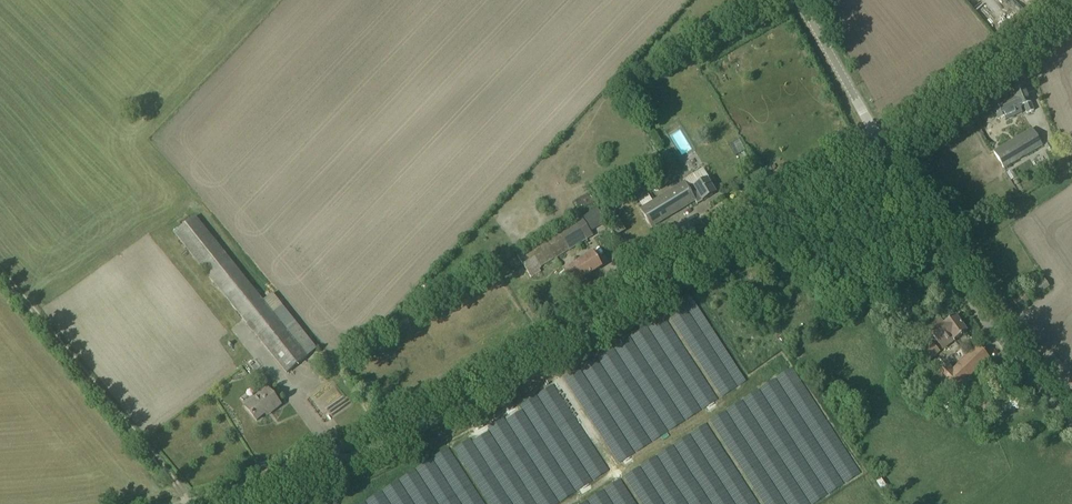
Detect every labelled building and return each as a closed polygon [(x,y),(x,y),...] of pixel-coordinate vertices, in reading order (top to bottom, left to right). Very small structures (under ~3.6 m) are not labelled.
[(1005,116),(1004,114),(1019,107),(1019,108),(1024,106),(1027,113),(1034,110),(1030,103),(1024,88),(1010,94),(1012,98),(1001,103),(1000,101),(992,104),(998,119),(1005,116)] [(668,133),(682,156),(693,150),(680,126),(668,133)] [(1042,145),(1032,129),(992,152),(1002,168),(1042,145)] [(1054,139),(1049,141),(1053,150),(1058,148),(1054,139)] [(667,179),(680,172),(673,159),(660,167),(667,179)] [(752,161),(745,165),(750,174),(757,170),(752,161)] [(697,205),(716,194),(707,179),(693,187),(694,187),(689,190),(684,183),(641,210),(651,227),(694,201),(697,205)] [(623,192),(613,198),(618,205),(628,199),(623,192)] [(597,208),(583,216),(591,231),(606,223),(597,208)] [(615,212),(608,216),(618,235),(625,231),(615,212)] [(175,233),(269,351),(286,372),(316,349),(273,293),(263,301),(195,216),(175,233)] [(538,268),(592,235),(580,216),(517,255),(531,278),(541,272),(538,268)] [(593,253),(563,271),(572,286),(602,267),(593,253)] [(955,316),(944,324),(940,318),(927,327),(934,337),(938,344),(950,336),(954,341),(966,332),(955,316)] [(930,360),(939,352),(930,341),(921,349),(930,360)] [(989,359),(977,346),(953,371),(947,365),(937,375),(954,393),(989,359)] [(245,405),(257,420),(269,411),(271,413),(280,405),(267,388),(245,405)] [(480,421),(475,424),(478,430),(483,427),(480,421)] [(569,481),(600,466),(593,451),(554,469),(553,466),(536,475),(544,491),(568,480),(569,481)] [(618,499),(610,477),(593,484),(600,503),(604,503),(618,499)] [(480,503),(502,503),(497,495),(480,503)]
